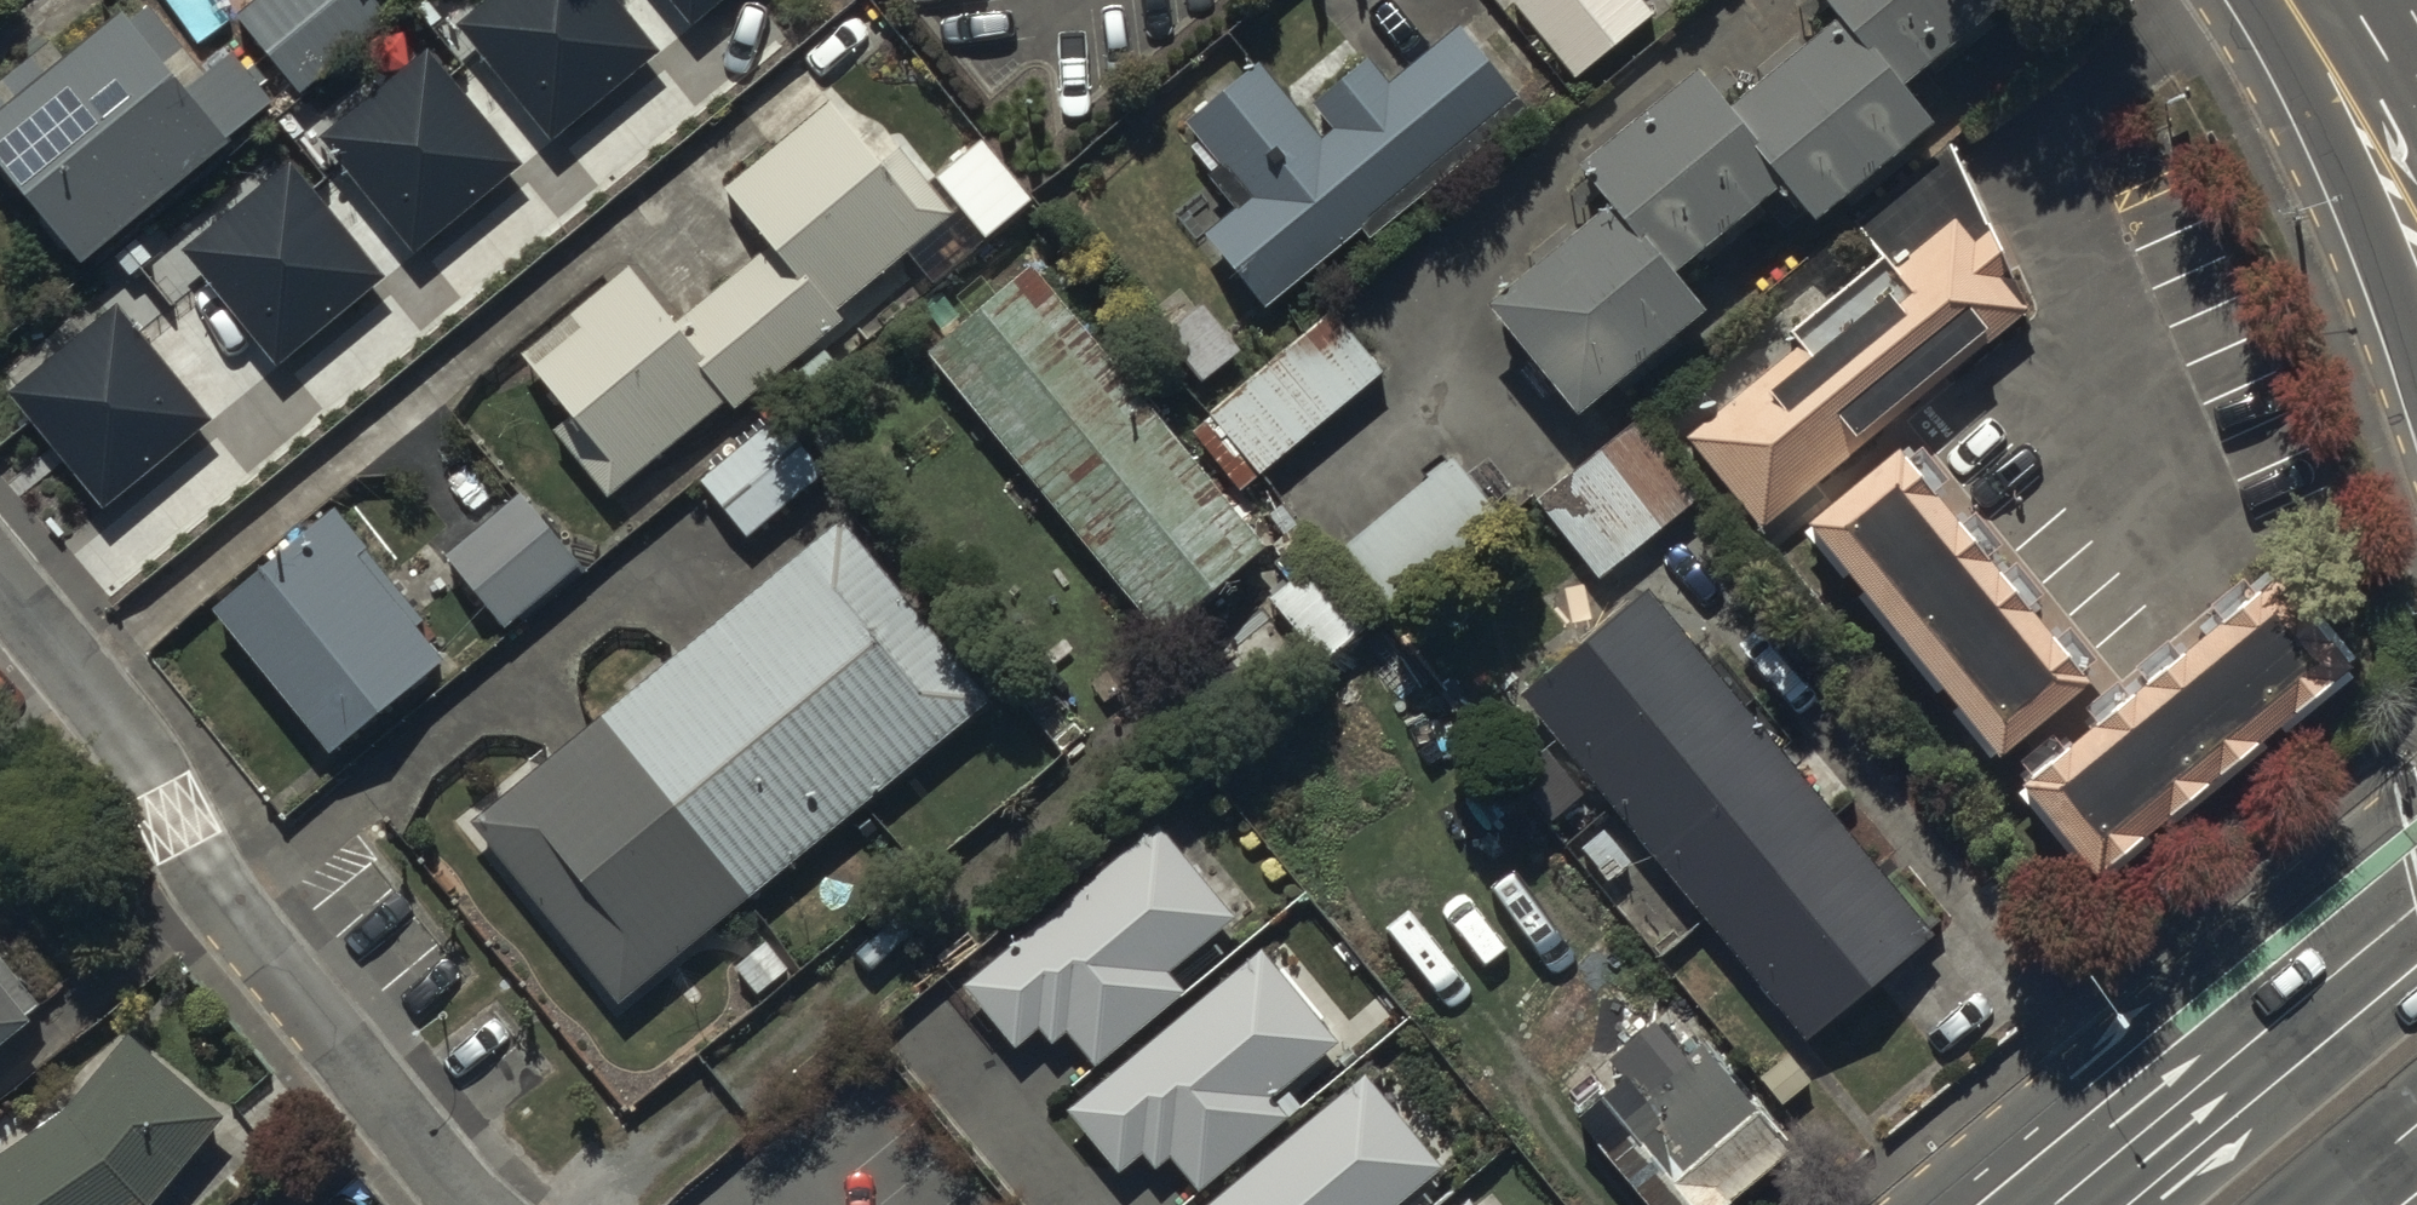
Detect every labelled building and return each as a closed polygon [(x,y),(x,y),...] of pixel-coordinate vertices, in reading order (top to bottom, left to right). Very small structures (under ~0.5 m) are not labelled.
[(233,29),(302,112),(391,38),(360,0),(268,0),(233,29)] [(551,130),(657,43),(623,0),(479,0),(458,17),(551,130)] [(689,15),(707,0),(677,0),(689,15)] [(1773,98),(1725,139),(1690,98),(1575,197),(1606,233),(1578,256),(1561,236),(1525,267),(1542,287),(1485,336),(1576,442),(1699,337),(1669,303),(1777,210),(1816,255),(1935,153),(1901,114),(2019,12),(2009,0),(1823,0),(1807,13),(1835,45),(1808,68),(1793,51),(1758,81),(1773,98)] [(1633,0),(1523,0),(1509,11),(1576,93),(1655,28),(1633,0)] [(83,282),(274,120),(227,65),(200,88),(144,22),(125,38),(122,34),(60,86),(38,60),(0,92),(0,185),(83,282)] [(1372,256),(1526,121),(1452,36),(1388,93),(1368,70),(1311,119),(1335,146),(1323,156),(1258,81),(1188,142),(1219,177),(1209,186),(1238,219),(1203,249),(1266,321),(1358,240),(1372,256)] [(321,131),(414,243),(520,156),(428,43),(321,131)] [(630,280),(521,374),(565,431),(552,443),(610,512),(723,416),(734,429),(845,336),(838,328),(956,228),(900,162),(882,178),(829,115),(717,209),(765,265),(679,338),(630,280)] [(1798,355),(1688,444),(1760,534),(2024,316),(1949,146),(1852,225),(1885,266),(1789,344),(1798,355)] [(184,244),(276,356),(383,269),(290,157),(184,244)] [(1035,281),(928,369),(1162,654),(1269,566),(1035,281)] [(1241,365),(1178,290),(1140,322),(1203,397),(1241,365)] [(10,386),(102,499),(209,412),(116,299),(10,386)] [(1240,506),(1381,385),(1330,326),(1189,446),(1240,506)] [(773,427),(697,492),(747,549),(822,483),(773,427)] [(1900,450),(1808,523),(2001,758),(2091,683),(1900,450)] [(1377,627),(1507,529),(1462,470),(1332,568),(1377,627)] [(523,496),(448,560),(509,631),(584,567),(523,496)] [(335,512),(215,610),(333,755),(445,664),(414,626),(423,619),(335,512)] [(841,538),(472,841),(616,1017),(986,714),(841,538)] [(2275,566),(2022,773),(2091,858),(2092,858),(2094,858),(2096,858),(2098,858),(2100,858),(2102,857),(2103,857),(2105,857),(2107,856),(2109,856),(2111,855),(2112,855),(2114,854),(2116,853),(2117,852),(2119,851),(2120,850),(2122,849),(2123,848),(2125,847),(2126,846),(2127,844),(2129,843),(2130,842),(2131,840),(2132,839),(2133,837),(2134,835),(2135,834),(2136,832),(2136,830),(2137,829),(2138,827),(2138,825),(2139,823),(2168,802),(2169,802),(2171,801),(2172,801),(2174,801),(2175,800),(2177,800),(2178,800),(2180,799),(2181,799),(2183,798),(2184,797),(2185,797),(2187,796),(2188,795),(2189,794),(2190,793),(2192,792),(2193,791),(2194,790),(2195,789),(2196,788),(2197,787),(2198,786),(2199,785),(2200,783),(2201,782),(2201,781),(2202,780),(2203,778),(2203,777),(2204,775),(2204,774),(2205,772),(2205,771),(2206,769),(2216,761),(2218,761),(2219,761),(2220,761),(2222,761),(2223,761),(2225,761),(2226,761),(2227,760),(2229,760),(2230,760),(2231,759),(2233,758),(2234,758),(2235,757),(2237,756),(2238,756),(2239,755),(2240,754),(2241,753),(2242,752),(2243,751),(2244,750),(2245,749),(2246,748),(2247,747),(2248,746),(2248,744),(2249,743),(2250,742),(2250,741),(2251,739),(2251,738),(2252,737),(2252,735),(2252,734),(2287,703),(2289,703),(2291,703),(2292,703),(2294,702),(2296,702),(2297,702),(2299,701),(2301,701),(2302,700),(2304,700),(2306,699),(2307,698),(2309,697),(2310,696),(2312,695),(2313,694),(2314,693),(2316,692),(2317,691),(2318,690),(2319,689),(2320,687),(2321,686),(2322,685),(2323,683),(2324,682),(2325,680),(2326,679),(2327,677),(2327,675),(2328,674),(2328,672),(2329,670),(2329,669),(2329,667),(2345,652),(2275,566)] [(1523,717),(1806,1056),(1930,951),(1655,607),(1523,717)] [(1157,824),(963,979),(1014,1042),(1051,1012),(1089,1060),(1177,989),(1160,968),(1229,913),(1157,824)] [(1260,948),(1066,1103),(1117,1166),(1154,1137),(1192,1184),(1281,1114),(1264,1093),(1332,1038),(1260,948)] [(33,1045),(28,1039),(43,1026),(0,975),(0,1073),(33,1045)] [(0,1174),(0,1204),(164,1204),(226,1133),(130,1052),(61,1133),(0,1174)] [(1201,1204),(1385,1204),(1437,1163),(1365,1074),(1201,1204)]
